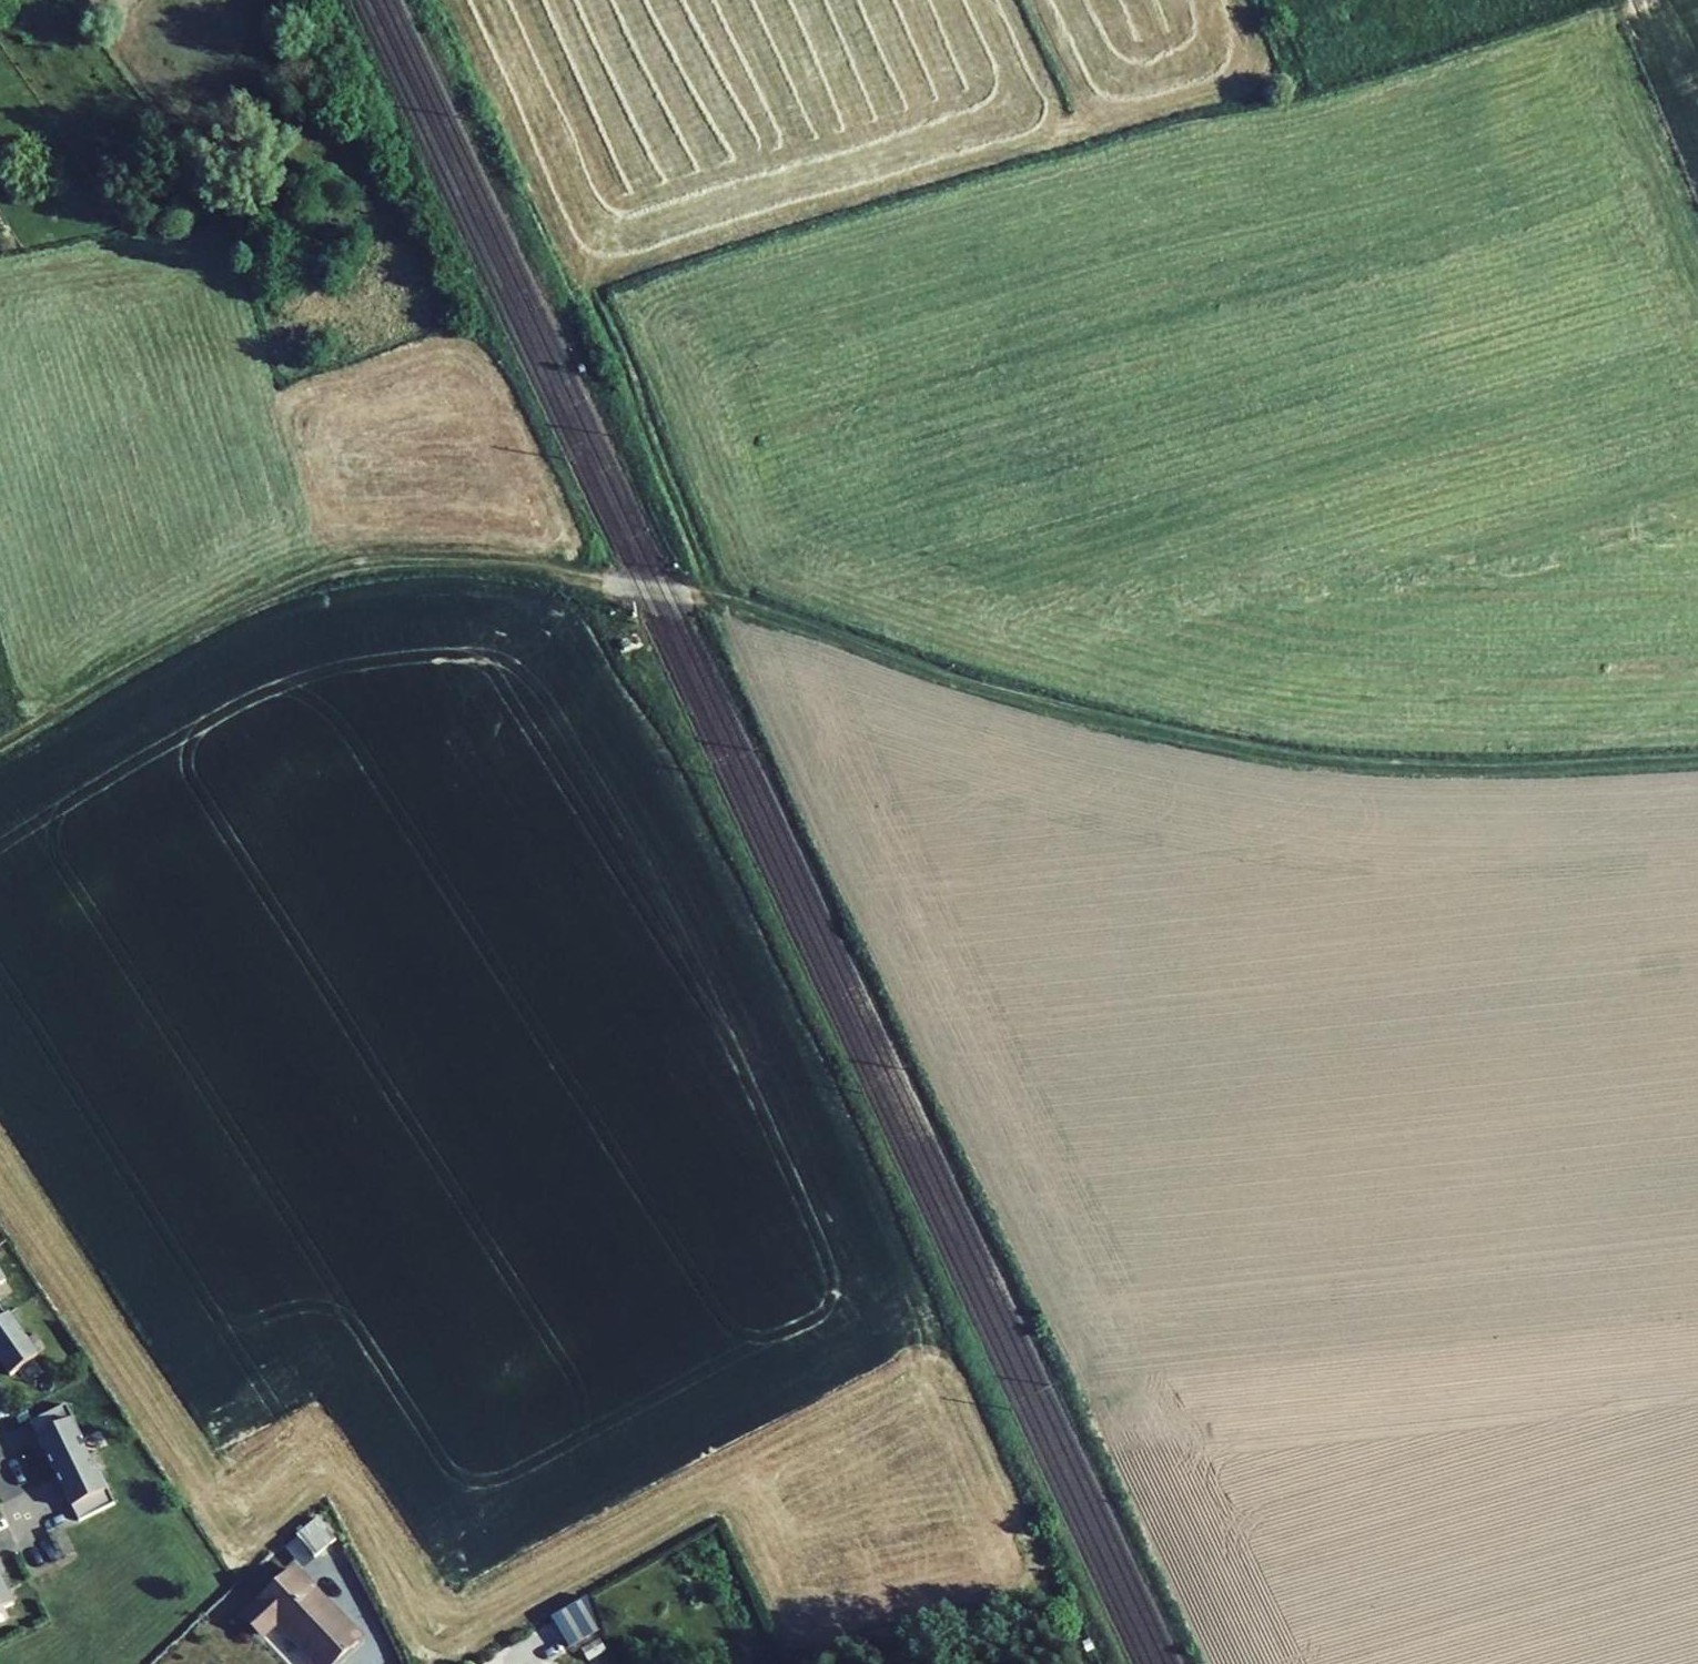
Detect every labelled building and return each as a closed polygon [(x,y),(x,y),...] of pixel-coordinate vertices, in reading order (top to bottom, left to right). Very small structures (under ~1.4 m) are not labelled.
[(39,1357),(9,1315),(6,1317),(0,1308),(0,1362),(10,1377),(39,1357)] [(80,1522),(115,1505),(99,1472),(96,1473),(80,1440),(83,1439),(66,1406),(31,1423),(80,1522)] [(319,1555),(342,1537),(324,1514),(301,1532),(319,1555)] [(276,1572),(227,1620),(245,1638),(259,1624),(297,1663),(316,1663),(341,1640),(276,1572)] [(13,1605),(0,1578),(0,1611),(13,1605)] [(563,1595),(535,1612),(552,1640),(580,1623),(563,1595)]
